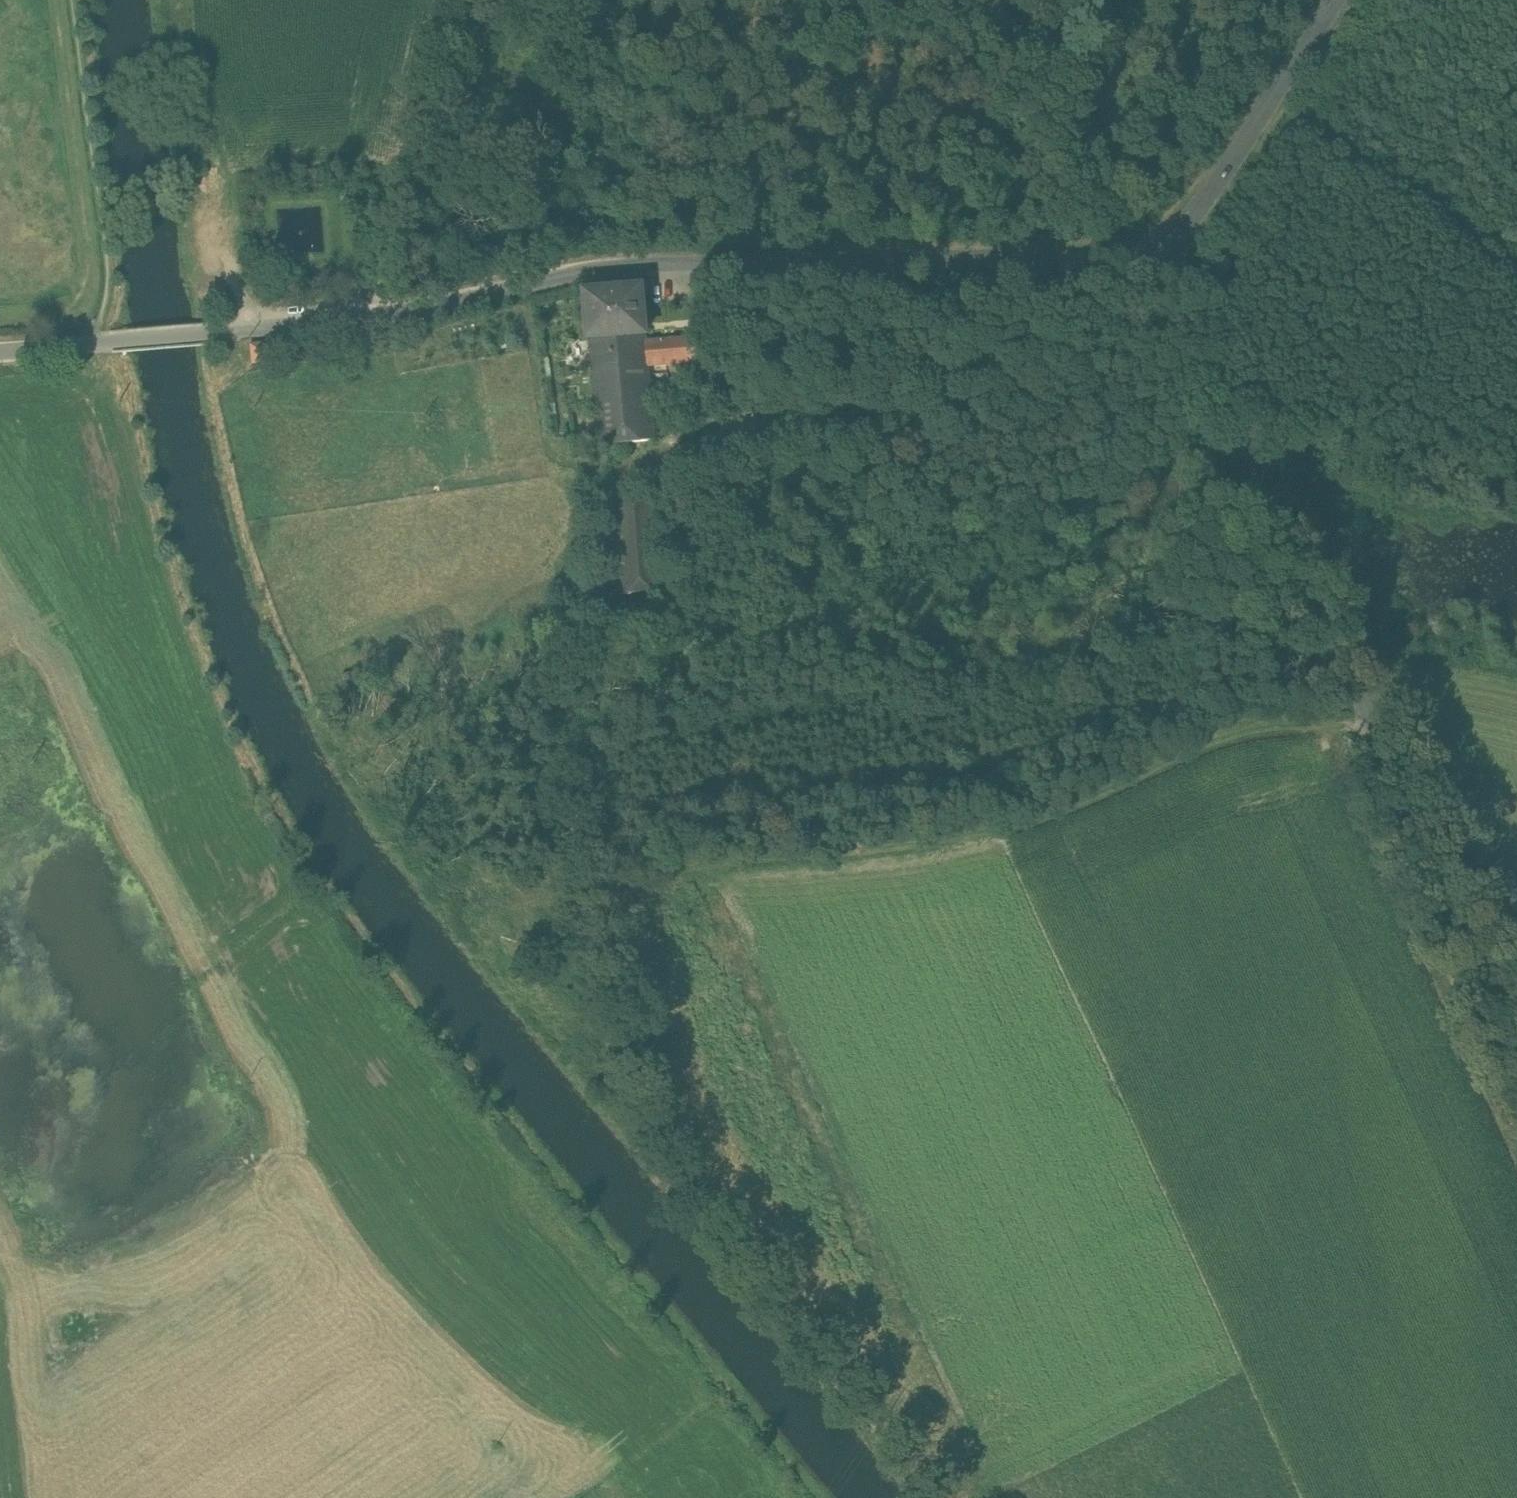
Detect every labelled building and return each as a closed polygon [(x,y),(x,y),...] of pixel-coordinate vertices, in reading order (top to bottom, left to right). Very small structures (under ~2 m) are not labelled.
[(586,292),(589,339),(646,334),(642,288),(586,292)] [(649,366),(646,342),(646,334),(589,339),(597,445),(654,440),(649,366)] [(646,342),(649,366),(698,362),(696,338),(646,342)] [(675,495),(608,501),(617,596),(669,591),(662,516),(677,515),(675,495)]
